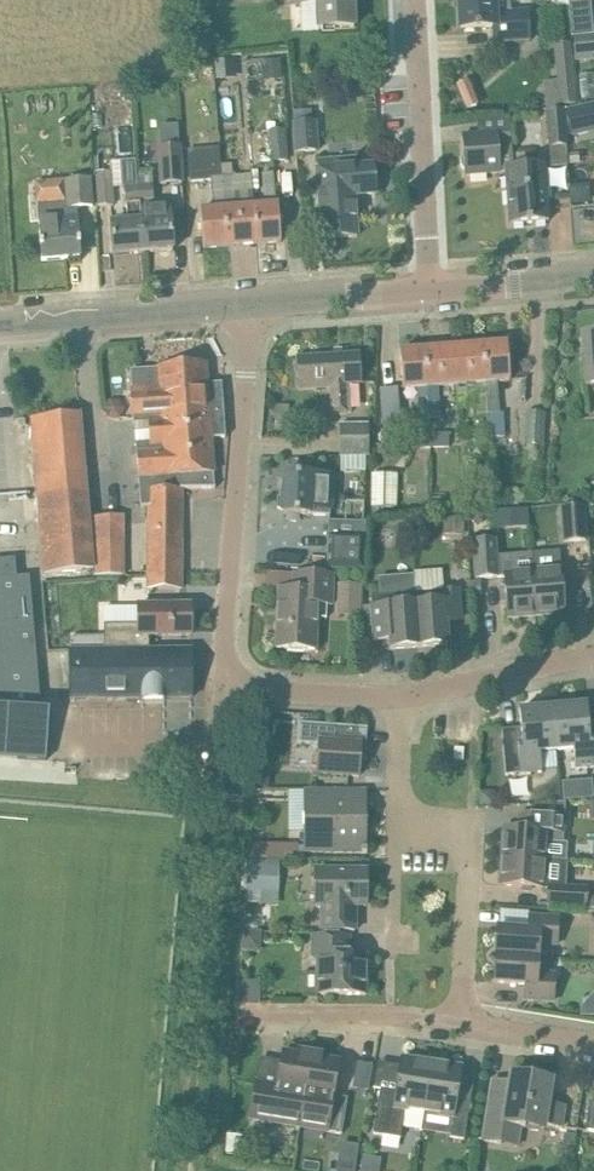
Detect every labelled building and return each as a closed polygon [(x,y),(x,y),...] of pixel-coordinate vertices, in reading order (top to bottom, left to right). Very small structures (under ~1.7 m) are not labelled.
[(291,4),(300,4),(301,30),(320,29),(354,27),(353,0),(291,0),(291,4)] [(460,30),(493,29),(494,44),(529,42),(528,11),(512,12),(511,0),(459,0),(460,30)] [(573,37),(593,35),(593,32),(592,2),(593,2),(593,0),(569,0),(573,37)] [(209,34),(191,35),(193,60),(211,59),(209,34)] [(573,37),(575,61),(593,60),(593,35),(573,37)] [(570,41),(554,42),(557,79),(559,105),(577,103),(570,41)] [(236,58),(214,59),(216,78),(237,77),(236,58)] [(280,60),(261,62),(263,82),(282,80),(280,60)] [(593,98),(593,75),(593,74),(578,77),(582,100),(593,98)] [(469,79),(455,82),(461,108),(475,105),(469,79)] [(563,110),(566,136),(593,130),(593,103),(563,110)] [(547,110),(550,147),(566,146),(566,136),(563,110),(547,110)] [(295,125),(296,155),(317,154),(316,124),(295,125)] [(270,132),(271,165),(287,164),(286,132),(270,132)] [(461,166),(464,169),(464,175),(506,171),(505,167),(513,166),(510,132),(461,136),(463,156),(461,159),(461,166)] [(220,147),(190,150),(192,183),(211,181),(213,208),(201,208),(204,248),(229,246),(225,177),(222,177),(220,147)] [(162,184),(183,183),(181,153),(160,153),(162,184)] [(320,191),(319,191),(321,237),(322,239),(358,237),(356,195),(376,194),(374,164),(356,165),(355,158),(319,160),(320,191)] [(505,167),(506,171),(510,224),(549,221),(544,163),(513,166),(505,167)] [(137,174),(137,175),(140,220),(142,251),(142,253),(172,251),(172,249),(170,218),(169,201),(155,202),(152,171),(137,172),(137,174)] [(113,173),(96,173),(98,207),(115,206),(113,173)] [(265,205),(252,205),(254,241),(255,244),(281,242),(278,204),(276,174),(263,174),(265,205)] [(127,221),(112,222),(114,254),(114,255),(142,253),(142,251),(140,220),(137,175),(124,176),(125,196),(126,205),(127,221)] [(42,259),(81,256),(77,205),(91,204),(88,176),(62,178),(64,202),(37,204),(39,220),(42,259)] [(234,176),(225,177),(229,246),(255,244),(254,241),(252,205),(237,206),(234,176)] [(590,203),(589,189),(571,191),(572,204),(590,203)] [(585,387),(593,386),(593,335),(581,336),(585,387)] [(506,343),(480,345),(482,383),(485,415),(488,415),(488,424),(489,424),(490,438),(507,437),(505,413),(499,413),(497,382),(509,381),(506,343)] [(480,345),(453,346),(456,384),(474,383),(477,415),(485,415),(482,383),(480,345)] [(432,417),(442,416),(440,385),(456,384),(453,346),(427,348),(432,417)] [(427,348),(400,350),(403,388),(419,387),(421,418),(432,417),(427,348)] [(314,356),(297,356),(298,389),(331,388),(332,414),(347,413),(353,413),(352,384),(362,383),(361,354),(314,356)] [(149,506),(149,589),(181,589),(182,488),(216,488),(216,487),(215,487),(212,439),(226,438),(222,387),(208,388),(207,362),(130,368),(131,386),(132,414),(147,413),(149,440),(136,441),(141,507),(149,506)] [(382,422),(399,422),(397,387),(380,388),(382,422)] [(111,396),(105,406),(111,415),(122,415),(127,406),(122,396),(111,396)] [(276,404),(276,425),(291,425),(291,403),(276,404)] [(528,410),(526,445),(542,446),(544,411),(528,410)] [(81,416),(31,420),(45,573),(94,569),(90,518),(81,416)] [(369,423),(339,424),(340,458),(369,457),(369,423)] [(396,472),(370,471),(370,504),(396,504),(396,472)] [(279,498),(278,508),(283,510),(283,513),(307,514),(332,515),(334,476),(285,473),(284,495),(279,498)] [(587,505),(562,507),(565,543),(589,541),(587,505)] [(123,576),(122,516),(90,518),(94,569),(95,576),(123,576)] [(464,516),(443,516),(442,534),(464,534),(464,516)] [(329,536),(328,570),(364,571),(365,569),(365,537),(329,536)] [(497,539),(472,541),(474,579),(499,577),(498,563),(497,539)] [(532,553),(533,572),(533,576),(536,615),(565,613),(561,570),(560,551),(546,552),(532,553)] [(536,615),(533,576),(533,572),(532,553),(515,555),(515,562),(498,563),(499,577),(505,577),(508,617),(536,615)] [(31,760),(47,761),(50,711),(41,711),(30,576),(17,577),(16,559),(0,560),(0,758),(31,760)] [(267,572),(266,587),(279,588),(279,590),(277,648),(315,649),(317,619),(327,620),(327,604),(332,604),(333,575),(295,574),(267,572)] [(481,579),(471,580),(472,596),(483,595),(481,579)] [(339,581),(338,614),(361,614),(362,582),(339,581)] [(416,593),(419,646),(448,644),(446,620),(461,619),(458,590),(443,591),(416,593)] [(416,593),(373,596),(376,642),(391,641),(391,649),(419,646),(416,593)] [(138,623),(104,623),(104,648),(149,648),(149,635),(191,634),(191,604),(138,604),(138,623)] [(49,647),(66,645),(64,621),(47,623),(49,647)] [(192,648),(149,648),(104,648),(69,648),(70,700),(192,700),(192,648)] [(553,707),(557,751),(574,749),(576,769),(593,767),(593,729),(589,729),(587,704),(553,707)] [(522,735),(503,737),(506,774),(522,773),(523,777),(527,781),(539,780),(542,776),(542,771),(540,752),(557,751),(553,707),(520,710),(522,735)] [(297,743),(319,744),(317,772),(359,775),(361,745),(366,745),(368,727),(298,722),(297,743)] [(254,776),(254,788),(268,789),(268,777),(254,776)] [(577,782),(562,783),(564,801),(578,800),(593,799),(592,781),(577,782)] [(367,790),(304,790),(303,852),(361,852),(361,853),(367,853),(367,846),(366,846),(367,790)] [(494,792),(478,793),(479,808),(495,807),(494,792)] [(502,856),(568,861),(569,844),(563,844),(565,817),(536,816),(517,815),(516,829),(504,828),(502,856)] [(298,844),(267,844),(267,859),(298,859),(298,844)] [(502,856),(500,885),(543,887),(549,888),(548,904),(587,907),(589,885),(568,883),(569,861),(568,861),(502,856)] [(248,859),(248,891),(280,892),(281,859),(248,859)] [(354,905),(366,905),(366,871),(315,871),(315,904),(322,905),(322,931),(354,931),(354,905)] [(496,955),(538,958),(539,942),(557,943),(558,917),(529,916),(528,930),(497,928),(496,955)] [(243,931),(243,950),(260,950),(261,931),(243,931)] [(365,994),(366,955),(349,955),(349,936),(313,935),(312,956),(317,956),(317,993),(365,994)] [(537,973),(538,958),(496,955),(494,982),(525,984),(524,998),(553,1000),(555,974),(537,973)] [(593,1015),(593,993),(587,992),(586,1014),(593,1015)] [(257,1080),(251,1119),(301,1127),(303,1114),(305,1101),(312,1051),(297,1048),(296,1054),(282,1052),(277,1084),(257,1080)] [(303,1114),(301,1127),(326,1131),(341,1134),(347,1097),(332,1094),(338,1061),(324,1059),(325,1053),(312,1051),(305,1101),(303,1114)] [(374,1133),(401,1138),(402,1127),(421,1130),(432,1063),(430,1062),(427,1060),(419,1058),(416,1060),(403,1058),(398,1092),(381,1089),(374,1133)] [(432,1063),(421,1130),(450,1136),(464,1139),(470,1103),(457,1101),(462,1069),(462,1067),(447,1065),(445,1062),(436,1061),(433,1063),(432,1063)] [(356,1065),(352,1090),(368,1093),(372,1067),(356,1065)] [(527,1122),(545,1125),(562,1128),(565,1104),(549,1101),(553,1077),(527,1073),(526,1076),(511,1074),(510,1080),(493,1078),(482,1141),(518,1146),(521,1124),(526,1125),(527,1122)] [(573,1148),(575,1134),(564,1132),(562,1146),(573,1148)] [(336,1170),(355,1170),(357,1159),(358,1148),(340,1145),(336,1170)] [(356,1170),(377,1170),(380,1158),(360,1153),(356,1170)]
